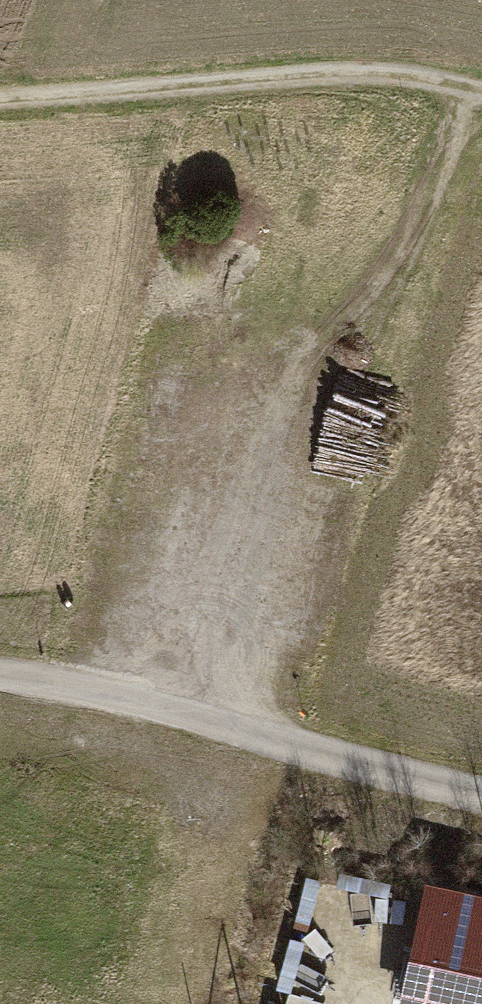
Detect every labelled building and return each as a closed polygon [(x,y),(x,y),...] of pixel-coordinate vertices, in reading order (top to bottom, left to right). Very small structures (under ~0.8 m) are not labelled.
[(428,884),(402,1003),(481,1003),(481,896),(428,884)]
